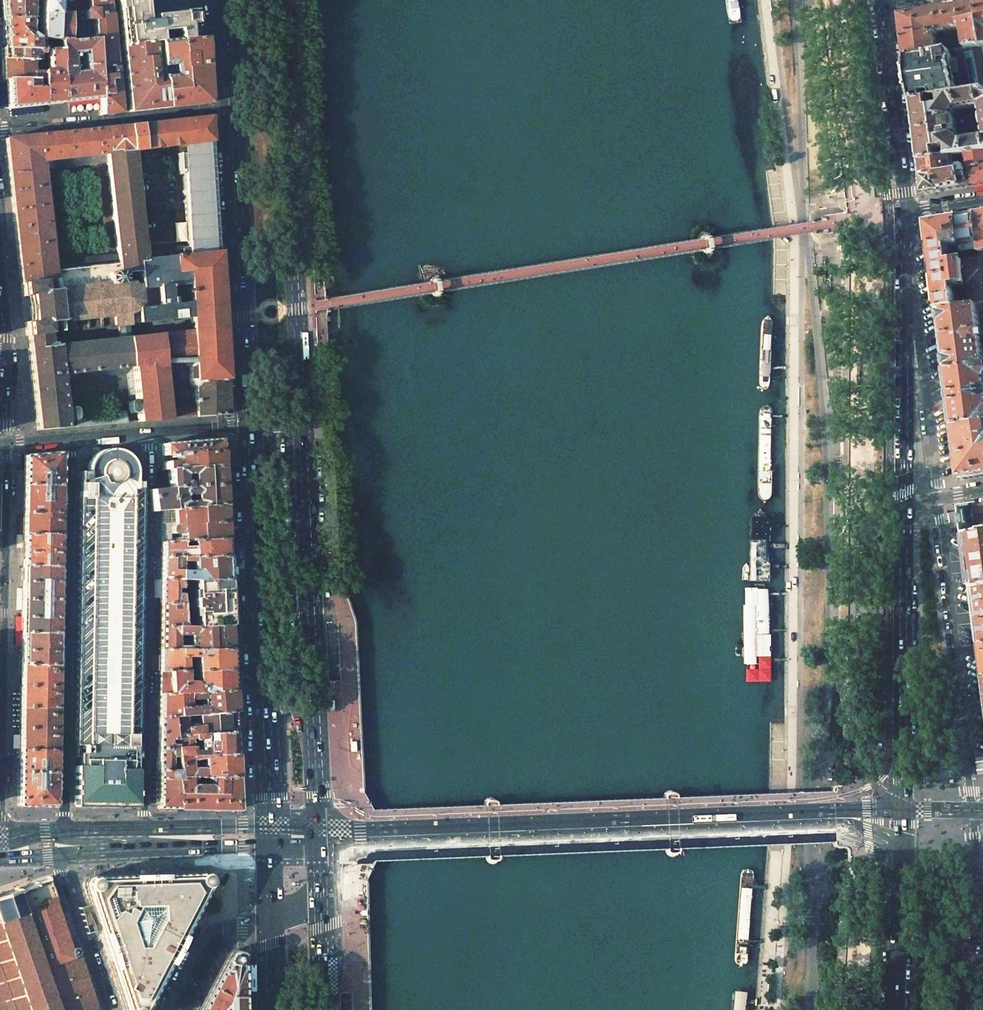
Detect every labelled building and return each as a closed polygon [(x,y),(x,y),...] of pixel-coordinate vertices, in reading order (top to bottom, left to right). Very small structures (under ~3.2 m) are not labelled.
[(29,0),(0,0),(2,19),(30,19),(31,0),(29,0)] [(41,0),(39,15),(39,20),(39,25),(39,38),(40,38),(56,39),(66,40),(67,21),(67,8),(55,8),(55,0),(41,0)] [(67,2),(67,8),(67,21),(77,20),(78,19),(79,19),(78,11),(84,11),(84,12),(109,10),(108,0),(68,0),(67,2)] [(121,46),(158,42),(159,42),(158,32),(176,30),(177,40),(195,39),(193,11),(154,15),(151,15),(152,21),(146,22),(144,0),(116,0),(121,46)] [(728,19),(734,22),(736,22),(740,17),(738,0),(725,0),(728,19)] [(903,18),(909,60),(939,55),(936,34),(947,32),(947,35),(951,35),(950,31),(962,29),(963,32),(966,31),(969,50),(982,48),(982,32),(979,6),(903,18)] [(77,20),(67,21),(66,40),(66,41),(96,40),(112,40),(109,10),(84,12),(84,19),(79,19),(78,19),(77,20)] [(4,46),(4,49),(36,50),(36,39),(35,39),(30,35),(30,19),(2,19),(4,46)] [(4,49),(2,49),(2,57),(2,59),(32,60),(36,60),(36,53),(41,53),(41,52),(40,38),(39,38),(36,39),(36,50),(4,49)] [(41,80),(42,105),(61,103),(60,84),(56,39),(40,38),(41,52),(46,52),(48,72),(46,71),(46,70),(45,70),(43,71),(43,68),(41,67),(41,72),(41,80)] [(161,65),(167,108),(208,103),(204,38),(195,39),(177,40),(159,42),(158,42),(159,55),(161,65)] [(97,69),(96,40),(66,41),(66,40),(56,39),(60,84),(61,103),(99,99),(98,76),(97,69)] [(96,40),(97,69),(115,68),(112,40),(96,40)] [(158,42),(121,46),(128,112),(167,108),(161,65),(155,66),(154,56),(159,55),(158,42)] [(982,92),(982,48),(969,50),(939,55),(909,60),(909,65),(908,67),(909,68),(910,75),(909,77),(911,78),(912,85),(910,87),(912,87),(913,95),(912,96),(913,97),(914,102),(932,100),(939,99),(982,92)] [(32,60),(2,59),(3,78),(3,80),(6,80),(41,80),(41,72),(32,72),(32,60)] [(98,76),(99,99),(100,115),(120,113),(115,70),(110,70),(110,75),(98,76)] [(6,83),(8,108),(42,105),(41,80),(6,80),(6,83)] [(939,99),(939,105),(933,106),(932,100),(914,102),(921,162),(956,157),(969,155),(982,153),(982,137),(966,140),(958,134),(959,130),(959,126),(958,122),(956,118),(962,111),(982,107),(982,111),(982,92),(939,99)] [(209,117),(61,134),(5,139),(20,283),(22,297),(28,296),(31,321),(24,322),(26,335),(49,333),(51,333),(51,335),(128,326),(128,325),(197,318),(221,315),(209,117)] [(969,155),(971,168),(967,169),(967,167),(962,168),(963,169),(961,170),(964,188),(972,186),(972,187),(982,185),(982,153),(969,155)] [(921,162),(925,194),(964,188),(961,170),(958,170),(956,157),(921,162)] [(978,216),(929,224),(933,256),(932,257),(940,312),(982,305),(982,251),(978,216)] [(940,312),(942,326),(946,357),(945,357),(947,371),(982,366),(982,334),(982,331),(981,319),(982,319),(982,305),(940,312)] [(763,315),(762,319),(760,380),(762,384),(765,387),(768,386),(771,383),(772,378),(772,319),(770,315),(767,312),(763,315)] [(221,318),(221,315),(197,318),(198,325),(198,331),(221,328),(221,326),(221,322),(221,318)] [(50,346),(27,349),(36,430),(65,428),(59,374),(131,367),(138,422),(166,419),(166,414),(162,384),(166,384),(177,382),(188,381),(188,382),(189,382),(190,385),(191,386),(193,386),(194,403),(195,417),(212,416),(227,415),(224,378),(221,328),(198,331),(50,346)] [(27,343),(27,349),(50,346),(49,341),(49,333),(26,335),(27,343)] [(947,371),(950,393),(950,394),(949,394),(951,405),(952,406),(954,427),(982,423),(982,366),(947,371)] [(177,382),(166,384),(168,396),(179,395),(177,382)] [(195,417),(194,403),(190,403),(190,408),(170,410),(171,413),(166,414),(166,419),(172,419),(195,417)] [(758,411),(757,493),(759,497),(764,499),(768,498),(770,494),(772,412),(771,408),(768,405),(764,404),(761,406),(758,411)] [(954,427),(961,478),(962,479),(982,476),(982,423),(954,427)] [(193,441),(161,444),(161,455),(220,451),(219,439),(193,441)] [(77,617),(75,757),(82,757),(134,758),(137,758),(142,489),(134,489),(134,472),(129,459),(127,455),(123,452),(119,450),(114,449),(110,449),(108,449),(103,450),(99,451),(96,454),(93,457),(91,460),(87,472),(80,472),(77,617)] [(220,451),(161,455),(161,464),(162,470),(168,470),(168,479),(168,488),(221,485),(221,481),(221,472),(220,465),(220,451)] [(39,480),(46,480),(46,485),(60,485),(60,454),(61,452),(23,455),(23,485),(38,485),(39,480)] [(60,514),(60,485),(46,485),(46,490),(38,490),(38,485),(23,485),(22,513),(60,514)] [(161,511),(222,505),(222,501),(222,493),(221,485),(168,488),(155,489),(148,490),(150,512),(157,511),(161,511)] [(735,514),(735,577),(755,577),(756,514),(752,506),(745,501),(740,504),(735,514)] [(190,541),(224,539),(223,526),(223,519),(222,505),(161,511),(161,526),(160,542),(183,541),(190,541)] [(982,507),(965,510),(968,539),(982,536),(982,508),(982,507)] [(770,511),(757,511),(756,564),(769,565),(770,511)] [(59,535),(60,514),(22,513),(22,534),(59,535)] [(21,566),(59,567),(59,535),(22,534),(21,566)] [(982,588),(982,536),(968,539),(975,589),(982,588)] [(183,541),(160,542),(160,552),(160,558),(225,557),(224,545),(224,543),(224,539),(190,541),(190,547),(183,547),(183,541)] [(225,557),(160,558),(160,579),(178,580),(194,580),(226,581),(225,560),(225,557)] [(37,593),(45,593),(45,600),(58,600),(59,567),(21,566),(21,599),(37,600),(37,593)] [(160,579),(159,603),(180,603),(178,580),(160,579)] [(226,581),(194,580),(195,598),(192,598),(193,607),(195,607),(196,626),(228,625),(226,594),(226,581)] [(768,663),(768,587),(746,587),(745,663),(768,663)] [(975,589),(982,645),(982,588),(975,589)] [(37,593),(37,600),(37,607),(45,607),(45,600),(45,593),(37,593)] [(45,607),(37,607),(37,600),(21,599),(21,632),(58,633),(58,600),(45,600),(45,607)] [(180,603),(159,603),(158,650),(175,649),(175,635),(188,635),(189,649),(229,649),(228,625),(196,626),(182,626),(180,603)] [(21,632),(20,664),(57,665),(57,652),(58,633),(21,632)] [(175,649),(158,650),(158,671),(167,671),(183,671),(183,661),(194,661),(195,671),(230,670),(229,649),(189,649),(175,649)] [(57,665),(20,664),(19,685),(57,686),(57,676),(57,665)] [(167,694),(231,691),(230,670),(195,671),(183,671),(167,671),(167,694)] [(158,694),(167,694),(167,671),(158,671),(158,694)] [(57,686),(19,685),(19,688),(19,707),(56,707),(57,686)] [(170,717),(232,712),(232,709),(231,691),(167,694),(158,694),(157,718),(170,717)] [(56,707),(19,707),(19,728),(56,729),(56,707)] [(172,735),(233,733),(233,729),(232,712),(170,717),(172,735)] [(174,756),(172,735),(170,717),(157,718),(157,752),(156,770),(176,770),(174,756)] [(56,729),(19,728),(19,731),(19,749),(56,750),(56,729)] [(174,756),(234,754),(234,751),(233,733),(172,735),(174,756)] [(18,772),(55,772),(56,750),(19,749),(18,760),(18,772)] [(193,776),(235,777),(235,773),(234,754),(174,756),(176,770),(177,778),(193,776)] [(134,758),(82,757),(83,766),(75,765),(74,804),(77,806),(89,807),(91,807),(134,807),(136,805),(137,769),(134,769),(134,758)] [(176,809),(173,779),(177,778),(176,770),(156,770),(156,808),(166,808),(172,808),(176,809)] [(18,772),(18,806),(37,806),(38,806),(55,807),(55,772),(18,772)] [(235,777),(193,776),(177,778),(173,779),(176,809),(201,809),(207,809),(220,810),(237,810),(235,777)] [(742,872),(736,960),(737,963),(740,964),(745,964),(748,961),(749,941),(753,886),(754,873),(752,870),(748,868),(743,868),(742,872)] [(206,888),(205,887),(206,887),(207,886),(208,884),(208,882),(208,881),(208,879),(207,877),(206,875),(204,874),(202,873),(200,873),(199,873),(196,874),(196,873),(93,877),(92,877),(90,877),(89,877),(87,877),(85,879),(84,880),(83,882),(82,883),(82,885),(83,887),(84,889),(85,890),(84,891),(88,904),(97,930),(123,1009),(143,1009),(206,888)] [(48,877),(47,879),(34,883),(33,886),(18,891),(17,888),(15,889),(15,892),(0,897),(0,1009),(97,1009),(91,993),(92,989),(90,988),(85,974),(86,971),(83,971),(78,955),(79,953),(78,952),(71,932),(65,934),(61,922),(63,918),(61,917),(60,918),(55,904),(56,900),(56,898),(49,880),(50,877),(48,877)] [(153,905),(130,905),(122,920),(130,946),(139,946),(154,919),(153,905)] [(241,963),(240,963),(241,961),(241,959),(241,958),(240,957),(240,955),(239,954),(236,952),(234,951),(232,951),(230,952),(228,953),(227,955),(226,957),(225,959),(224,959),(198,1009),(242,1009),(241,963)] [(735,990),(733,992),(732,1009),(743,1009),(744,1000),(744,992),(742,991),(735,990)]
